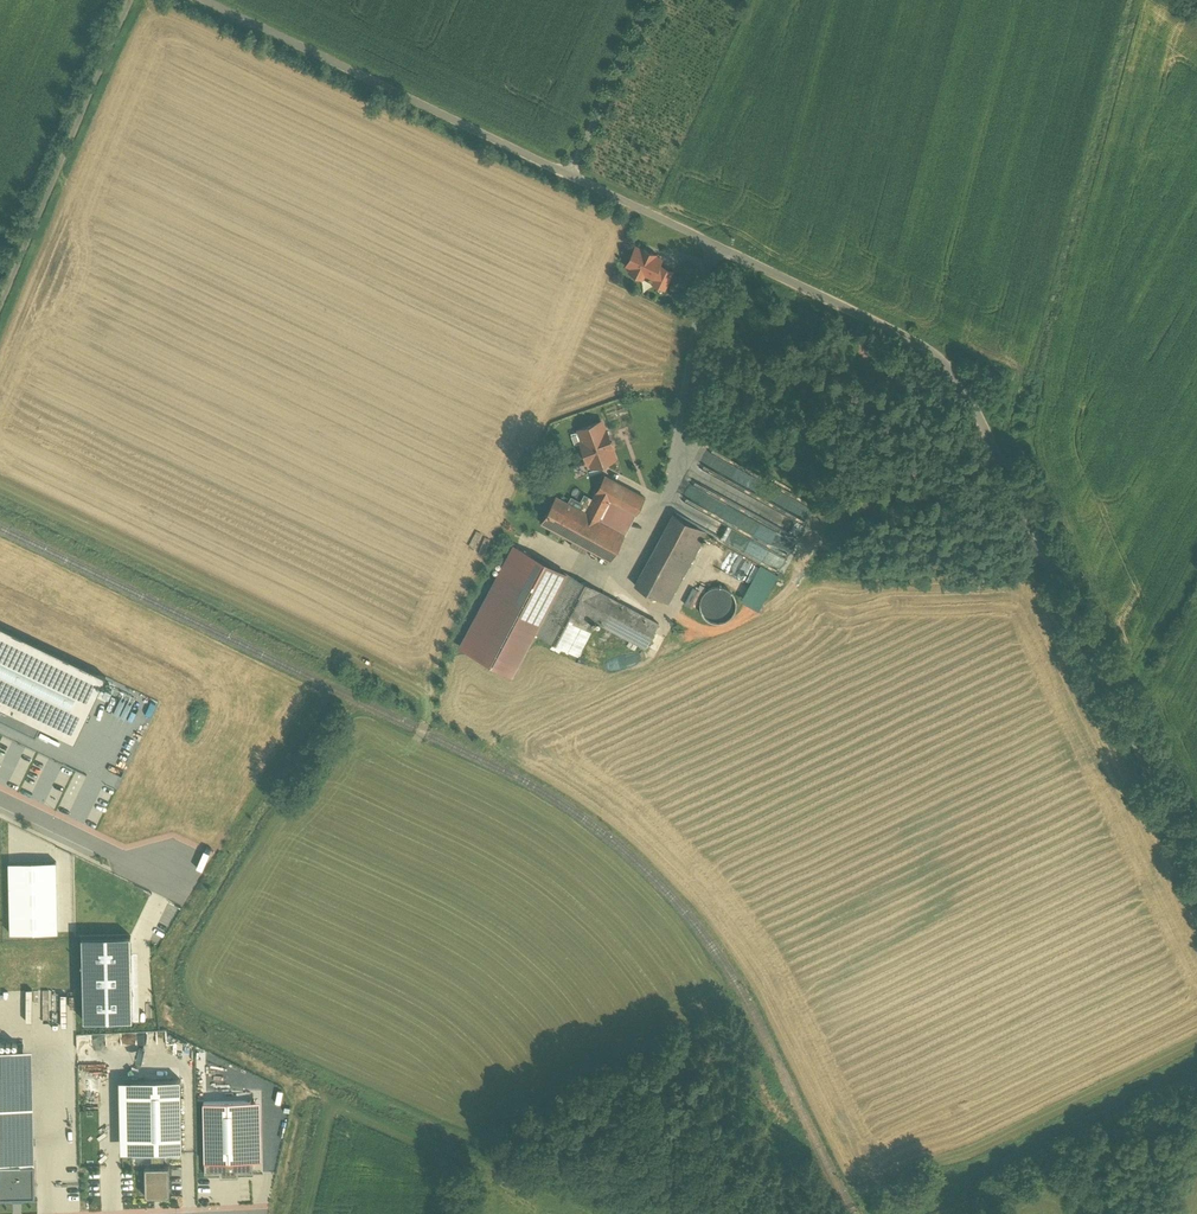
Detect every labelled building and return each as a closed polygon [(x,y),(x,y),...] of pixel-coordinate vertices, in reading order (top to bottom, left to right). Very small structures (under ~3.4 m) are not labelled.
[(643,251),(636,248),(628,266),(632,268),(630,272),(643,278),(645,274),(653,278),(658,267),(661,260),(655,256),(655,255),(643,250),(643,251)] [(672,272),(662,267),(661,268),(658,267),(653,278),(656,279),(654,284),(665,289),(672,272)] [(605,431),(601,421),(579,430),(583,441),(581,442),(589,462),(591,461),(593,466),(615,458),(611,448),(613,448),(607,431),(605,431)] [(579,430),(571,433),(575,444),(581,442),(583,441),(579,430)] [(605,476),(596,492),(597,492),(593,499),(573,538),(612,559),(645,498),(605,476)] [(579,509),(556,496),(542,522),(573,538),(593,499),(585,495),(581,503),(582,503),(579,509)] [(674,514),(635,585),(668,603),(706,531),(674,514)] [(711,537),(780,570),(794,539),(755,520),(749,517),(746,523),(737,519),(732,529),(726,527),(723,532),(715,528),(711,537)] [(535,632),(567,573),(515,544),(460,645),(512,674),(535,632)] [(756,609),(772,571),(754,563),(738,601),(756,609)] [(659,623),(567,573),(535,632),(572,653),(591,617),(646,647),(659,623)] [(726,587),(723,586),(719,585),(715,586),(714,586),(711,587),(709,588),(706,590),(704,593),(703,595),(702,597),(701,599),(701,602),(701,604),(701,606),(701,608),(702,610),(702,611),(704,614),(706,616),(707,618),(709,619),(712,620),(714,621),(717,622),(720,622),(724,621),(727,620),(730,619),(731,617),(733,616),(735,613),(736,610),(737,608),(737,606),(737,605),(737,603),(737,602),(737,600),(736,597),(736,596),(734,594),(733,591),(731,590),(730,589),(728,588),(726,587)] [(38,735),(43,724),(77,740),(108,675),(0,623),(0,717),(38,735)] [(56,861),(9,862),(10,933),(58,932),(56,861)] [(130,931),(80,933),(82,1021),(133,1019),(130,931)] [(0,1049),(0,1196),(35,1196),(32,1048),(0,1049)] [(180,1079),(120,1079),(121,1152),(151,1151),(151,1165),(145,1166),(146,1196),(170,1196),(169,1165),(164,1165),(164,1151),(182,1150),(180,1079)] [(261,1098),(203,1099),(204,1161),(262,1160),(261,1098)]
